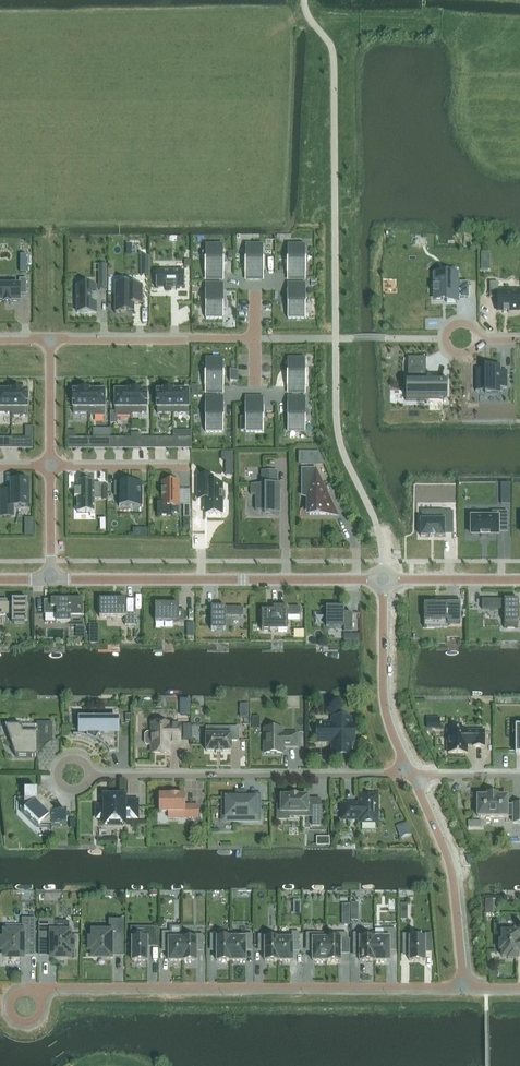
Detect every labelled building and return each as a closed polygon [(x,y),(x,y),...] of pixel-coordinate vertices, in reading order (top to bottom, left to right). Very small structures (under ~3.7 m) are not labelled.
[(206,273),(206,279),(222,279),(222,273),(223,273),(224,273),(224,260),(223,260),(223,245),(205,245),(205,260),(205,273),(206,273)] [(246,273),(246,279),(262,279),(262,273),(263,273),(264,273),(264,260),(263,260),(263,245),(245,245),(245,260),(245,273),(246,273)] [(288,273),(288,279),(304,279),(304,273),(305,273),(306,273),(306,260),(305,260),(305,245),(287,245),(287,260),(287,273),(288,273)] [(141,257),(141,276),(142,276),(142,275),(148,275),(148,276),(149,276),(149,257),(141,257)] [(156,271),(156,289),(165,289),(165,290),(176,290),(176,289),(184,289),(184,271),(156,271)] [(4,302),(4,303),(11,303),(10,302),(20,302),(20,295),(26,295),(26,279),(19,279),(19,286),(0,286),(0,302),(4,302)] [(435,279),(435,304),(446,304),(446,306),(457,306),(457,302),(468,302),(468,288),(457,288),(457,282),(446,282),(446,279),(435,279)] [(134,283),(133,283),(133,284),(117,284),(117,294),(114,294),(114,313),(115,313),(115,312),(132,312),(132,304),(142,304),(142,305),(143,305),(143,285),(142,285),(142,286),(134,286),(134,285),(134,283)] [(519,311),(519,307),(519,293),(519,291),(498,291),(498,283),(490,283),(490,298),(497,298),(497,311),(519,311)] [(222,290),(222,284),(206,284),(206,290),(205,290),(205,304),(205,318),(223,318),(223,304),(224,304),(224,290),(223,290),(222,290)] [(304,290),(304,284),(288,284),(288,290),(287,290),(287,304),(287,318),(305,318),(305,304),(306,304),(306,290),(305,290),(304,290)] [(96,286),(77,286),(77,312),(77,313),(96,313),(96,312),(96,302),(97,302),(97,295),(96,295),(96,286)] [(426,397),(444,397),(447,397),(447,379),(446,379),(446,382),(426,382),(426,379),(426,358),(408,358),(408,381),(406,381),(406,401),(426,401),(426,397)] [(223,359),(205,359),(205,373),(204,373),(204,387),(206,387),(206,393),(222,393),(222,387),(223,387),(223,373),(223,359)] [(305,359),(288,359),(288,373),(287,373),(287,387),(288,387),(288,393),(305,393),(305,387),(306,387),(306,373),(305,373),(305,359)] [(476,390),(485,390),(485,393),(499,393),(499,387),(506,387),(506,372),(499,373),(499,367),(485,367),(485,371),(476,371),(476,369),(476,391),(476,390)] [(0,391),(0,413),(11,413),(12,413),(12,391),(11,391),(0,391)] [(12,413),(11,413),(11,416),(28,416),(28,391),(22,391),(12,391),(12,413)] [(73,391),(73,413),(88,413),(89,413),(89,391),(79,391),(73,391)] [(89,391),(89,413),(88,413),(88,416),(105,416),(105,391),(89,391)] [(132,413),(132,391),(130,391),(117,391),(117,416),(132,416),(132,413)] [(132,391),(132,413),(147,413),(147,391),(141,391),(132,391)] [(163,391),(157,391),(157,413),(173,413),(173,391),(163,391)] [(173,391),(173,413),(189,413),(189,391),(173,391)] [(224,404),(222,403),(222,398),(206,398),(206,403),(205,403),(205,417),(205,435),(223,435),(223,417),(224,417),(224,404)] [(245,417),(245,432),(263,432),(263,417),(264,417),(264,404),(262,404),(262,398),(246,398),(246,404),(245,404),(245,417)] [(288,417),(288,432),(305,432),(305,417),(306,417),(306,404),(305,404),(305,398),(288,398),(288,404),(287,404),(287,417),(288,417)] [(131,438),(131,449),(141,449),(141,438),(141,434),(131,434),(131,438)] [(0,438),(0,449),(28,449),(28,438),(0,438)] [(68,449),(84,449),(84,438),(68,438),(68,449)] [(126,438),(94,438),(94,449),(126,449),(126,438)] [(168,438),(141,438),(141,449),(168,449),(168,438)] [(178,438),(178,449),(191,449),(191,438),(178,438)] [(233,452),(221,452),(221,453),(222,453),(222,461),(225,461),(225,476),(233,476),(233,452)] [(311,464),(311,452),(299,452),(299,465),(311,464)] [(262,471),(262,485),(251,485),(251,495),(255,495),(256,511),(267,511),(267,515),(280,515),(280,485),(277,485),(277,471),(262,471)] [(336,515),(316,471),(303,471),(303,493),(309,495),(309,497),(309,515),(336,515)] [(198,493),(198,500),(205,500),(205,509),(222,509),(222,500),(225,500),(225,492),(222,492),(222,484),(213,484),(213,477),(198,477),(198,493)] [(12,490),(1,490),(1,517),(12,517),(12,507),(28,507),(28,482),(12,482),(12,490)] [(77,513),(95,513),(95,500),(101,500),(101,484),(95,484),(95,482),(77,482),(77,490),(74,490),(74,498),(77,498),(77,513)] [(142,507),(142,483),(142,484),(134,484),(134,482),(133,482),(133,484),(128,484),(128,482),(114,482),(114,496),(119,496),(119,507),(120,507),(120,504),(141,504),(142,507)] [(171,515),(171,506),(179,506),(179,482),(170,482),(163,482),(163,490),(161,490),(161,496),(163,496),(163,503),(157,503),(157,515),(171,515)] [(498,527),(508,527),(508,512),(492,512),(492,518),(471,518),(471,535),(480,535),(480,537),(489,537),(489,535),(498,535),(498,527)] [(444,537),(444,520),(420,520),(420,537),(444,537)] [(12,615),(12,623),(14,623),(14,624),(25,624),(25,623),(27,623),(27,611),(28,611),(28,606),(27,606),(27,600),(23,600),(12,600),(12,603),(0,603),(0,615),(12,615)] [(135,600),(99,600),(99,617),(125,617),(125,626),(135,626),(135,600)] [(504,623),(518,623),(518,600),(482,600),(482,609),(504,609),(504,623)] [(56,624),(70,624),(70,618),(83,618),(83,601),(44,601),(44,616),(56,616),(56,624)] [(447,605),(424,605),(424,629),(436,629),(436,623),(447,623),(447,625),(460,625),(460,601),(447,601),(447,605)] [(155,604),(155,622),(184,622),(184,611),(179,611),(179,604),(155,604)] [(211,607),(211,630),(225,630),(225,617),(243,617),(243,607),(211,607)] [(300,607),(273,607),(273,611),(262,611),(262,631),(288,631),(288,617),(300,617),(300,607)] [(326,607),(326,608),(326,628),(344,628),(344,632),(352,632),(352,614),(344,614),(344,607),(326,607)] [(76,638),(85,638),(85,626),(76,626),(76,638)] [(190,716),(190,700),(180,700),(180,716),(190,716)] [(249,705),(241,705),(240,718),(249,718),(249,705)] [(93,740),(95,742),(97,739),(99,741),(100,742),(102,743),(104,745),(106,747),(107,748),(108,750),(109,751),(118,751),(118,731),(118,722),(101,722),(101,719),(96,719),(96,717),(92,717),(92,719),(79,719),(79,735),(76,735),(73,734),(73,735),(77,735),(80,736),(83,736),(86,737),(88,738),(90,739),(93,740)] [(332,719),(332,724),(318,724),(319,742),(332,742),(332,754),(351,754),(351,742),(353,742),(353,724),(351,724),(351,719),(332,719)] [(52,741),(55,740),(54,739),(53,740),(53,723),(37,723),(37,726),(5,726),(15,757),(37,757),(37,758),(38,758),(39,756),(40,754),(41,752),(42,750),(43,749),(45,747),(47,745),(49,744),(50,743),(52,741)] [(152,724),(152,733),(147,733),(145,735),(145,744),(147,745),(152,745),(152,754),(169,754),(169,743),(180,743),(180,726),(169,726),(169,724),(152,724)] [(231,752),(231,741),(238,741),(238,728),(224,728),(224,735),(206,735),(206,752),(216,752),(216,754),(221,754),(221,752),(231,752)] [(282,754),(282,747),(297,747),(297,734),(282,734),(282,729),(264,729),(264,754),(282,754)] [(448,746),(448,754),(466,754),(466,744),(473,744),(473,747),(483,747),(483,732),(466,732),(466,730),(448,730),(448,738),(447,737),(447,746),(448,746)] [(37,790),(24,790),(24,800),(27,800),(27,808),(24,811),(39,826),(42,823),(50,823),(50,826),(67,826),(67,813),(54,813),(52,811),(53,810),(40,797),(39,798),(37,796),(37,790)] [(259,796),(245,796),(245,792),(237,792),(237,796),(223,796),(223,820),(259,820),(259,796)] [(159,795),(159,812),(168,812),(168,818),(178,818),(178,812),(188,812),(188,818),(198,818),(198,806),(185,806),(185,799),(185,796),(179,796),(179,795),(171,795),(159,795)] [(375,830),(375,822),(377,822),(377,814),(378,814),(378,805),(377,805),(377,795),(360,796),(360,802),(361,803),(358,806),(357,804),(342,804),(342,820),(360,820),(360,822),(362,822),(362,830),(375,830)] [(478,817),(507,817),(507,816),(513,816),(513,822),(519,822),(519,805),(513,805),(513,806),(507,806),(507,797),(497,797),(497,795),(488,795),(488,797),(478,797),(478,817)] [(281,797),(281,813),(312,813),(312,826),(320,826),(320,810),(312,810),(312,804),(308,804),(308,799),(308,797),(298,797),(298,796),(291,796),(291,797),(281,797)] [(105,797),(105,807),(97,807),(97,818),(105,818),(105,826),(124,826),(124,818),(137,818),(137,801),(124,801),(124,797),(105,797)] [(408,822),(397,826),(402,839),(413,835),(408,822)] [(317,837),(317,845),(329,845),(329,837),(317,837)] [(35,919),(23,919),(23,933),(5,933),(5,941),(2,941),(2,949),(5,949),(5,956),(4,956),(4,957),(23,957),(23,956),(35,956),(35,919)] [(39,934),(39,956),(51,956),(51,957),(70,957),(70,956),(69,956),(69,949),(72,949),(72,941),(69,941),(69,922),(54,922),(54,920),(40,920),(39,934)] [(91,941),(91,949),(94,949),(94,956),(93,956),(93,957),(112,957),(112,956),(123,956),(123,934),(123,920),(109,920),(109,933),(94,933),(94,941),(91,941)] [(132,938),(132,961),(147,961),(147,947),(147,945),(156,945),(156,929),(148,929),(147,936),(132,935),(132,938)] [(374,933),(374,961),(389,961),(389,948),(396,948),(396,929),(384,929),(384,936),(375,936),(375,933),(374,933)] [(162,932),(162,949),(169,949),(169,961),(183,961),(183,935),(170,935),(170,932),(162,932)] [(279,935),(279,961),(292,961),(292,949),(299,949),(299,932),(292,932),(292,935),(279,935)] [(360,961),(374,961),(374,933),(360,933),(353,933),(353,948),(360,948),(360,961)] [(502,933),(502,942),(500,942),(500,950),(502,950),(502,957),(508,957),(508,959),(518,959),(518,953),(519,953),(519,933),(518,933),(502,933)] [(217,938),(217,934),(210,934),(210,948),(217,948),(217,951),(217,961),(231,961),(231,938),(230,938),(217,938)] [(230,936),(230,938),(231,938),(231,961),(245,961),(245,951),(245,948),(252,948),(252,934),(245,934),(245,936),(230,936)] [(313,934),(306,934),(306,949),(313,949),(313,961),(327,961),(326,934),(313,934)] [(347,934),(326,934),(327,961),(340,961),(340,939),(347,939),(347,934)] [(409,961),(425,961),(425,938),(410,938),(410,934),(403,934),(403,948),(409,948),(409,961)] [(183,961),(196,961),(196,949),(203,949),(203,935),(197,935),(183,935),(183,961)] [(265,949),(265,961),(279,961),(279,935),(265,935),(258,935),(258,949),(265,949)]
